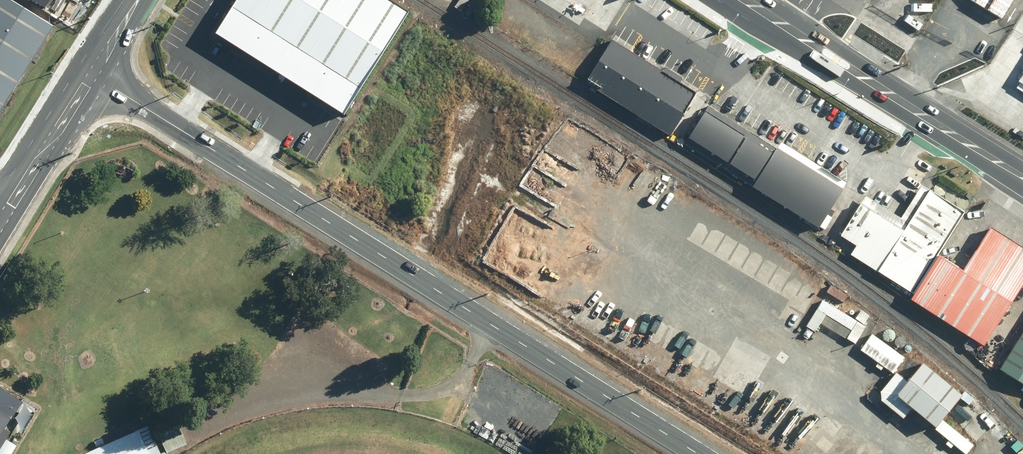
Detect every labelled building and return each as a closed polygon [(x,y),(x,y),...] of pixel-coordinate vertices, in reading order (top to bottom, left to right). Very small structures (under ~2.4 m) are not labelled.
[(19,0),(0,0),(0,109),(55,22),(19,0)] [(395,0),(240,0),(221,31),(350,110),(412,10),(395,0)] [(1003,21),(1016,0),(969,0),(1003,21)] [(477,12),(459,1),(455,7),(473,19),(477,12)] [(605,36),(578,78),(665,133),(691,91),(605,36)] [(1007,73),(1022,83),(1022,57),(1017,54),(1013,60),(1015,62),(1007,73)] [(705,109),(688,135),(757,178),(753,184),(818,225),(843,185),(777,145),(774,151),(705,109)] [(910,291),(961,210),(916,182),(897,213),(865,194),(841,233),(856,243),(850,253),(910,291)] [(913,299),(986,345),(1022,287),(1022,245),(993,225),(965,269),(942,254),(913,299)] [(823,299),(806,326),(815,332),(821,323),(855,344),(866,326),(823,299)] [(873,333),(861,349),(893,372),(905,357),(873,333)] [(1022,382),(1022,336),(1002,368),(1022,382)] [(912,408),(936,428),(943,420),(961,398),(963,395),(962,395),(924,363),(908,382),(897,373),(881,392),(881,401),(904,419),(912,408)] [(23,399),(0,386),(0,440),(23,399)] [(975,399),(965,391),(962,395),(963,395),(961,398),(969,405),(975,399)] [(949,441),(946,444),(951,448),(954,445),(965,453),(967,453),(974,445),(943,420),(936,428),(935,430),(949,441)] [(160,432),(168,451),(186,443),(178,424),(160,432)] [(86,453),(167,453),(165,451),(161,452),(149,425),(86,453)] [(1010,431),(1005,437),(1011,442),(1016,437),(1010,431)]
